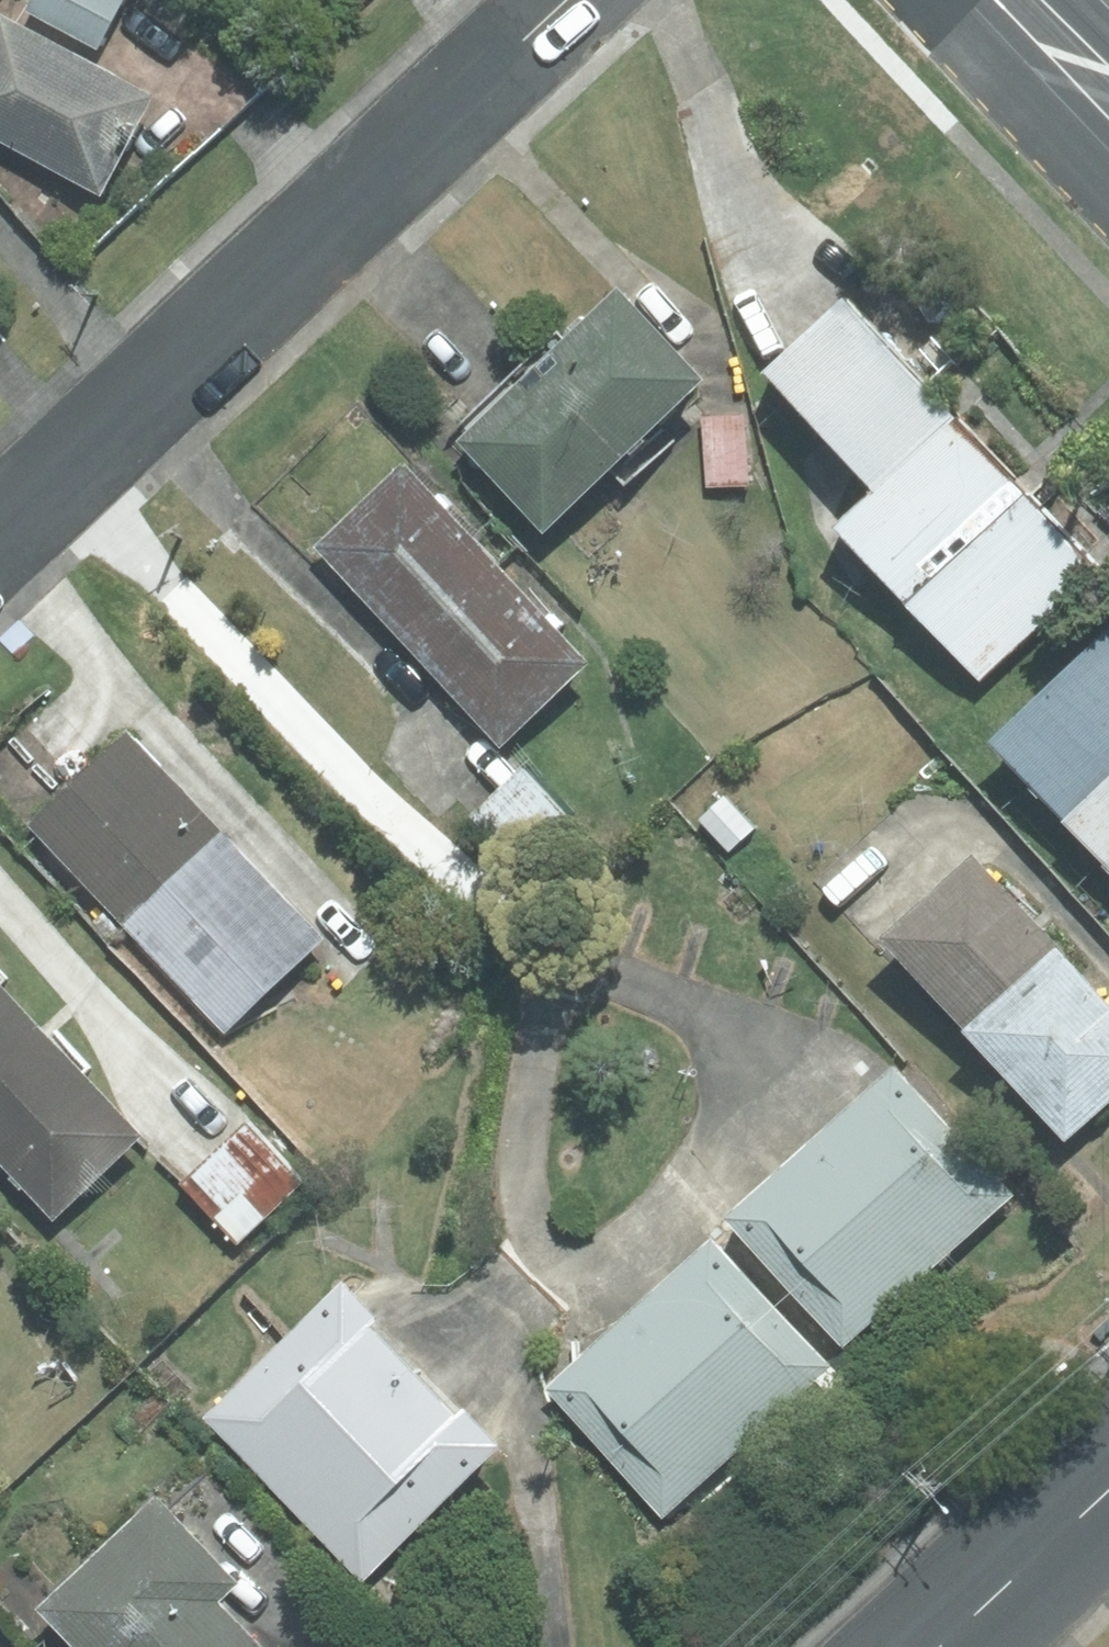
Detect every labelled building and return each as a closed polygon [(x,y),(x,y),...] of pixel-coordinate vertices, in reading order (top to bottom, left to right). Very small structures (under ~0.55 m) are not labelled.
[(26,9),(95,46),(119,0),(31,0),(26,9)] [(0,18),(0,140),(99,192),(149,97),(0,18)] [(701,380),(615,289),(562,339),(557,333),(461,423),(469,432),(459,442),(542,529),(608,467),(624,484),(671,440),(655,424),(701,380)] [(874,492),(955,417),(847,297),(765,370),(874,492)] [(744,416),(701,419),(706,486),(748,483),(744,416)] [(906,602),(1024,491),(955,417),(874,492),(836,526),(906,602)] [(402,465),(314,547),(409,647),(497,566),(402,465)] [(1097,567),(1024,491),(906,602),(978,678),(1097,567)] [(497,566),(409,647),(499,743),(587,662),(497,566)] [(1108,771),(1108,629),(992,738),(1063,814),(1108,771)] [(127,733),(29,825),(122,923),(220,831),(127,733)] [(579,824),(522,766),(473,815),(530,872),(579,824)] [(1063,814),(1108,862),(1108,771),(1063,814)] [(724,796),(699,819),(729,851),(754,828),(724,796)] [(220,831),(122,923),(223,1031),(322,939),(220,831)] [(963,1028),(1053,946),(970,856),(881,937),(963,1028)] [(1053,946),(963,1028),(1064,1139),(1108,1099),(1108,1008),(1053,946)] [(0,989),(0,1055),(33,1024),(0,989)] [(0,1055),(0,1162),(51,1217),(138,1136),(33,1024),(0,1055)] [(811,1141),(927,1269),(1010,1194),(893,1066),(811,1141)] [(300,1181),(245,1125),(184,1185),(238,1241),(300,1181)] [(927,1269),(811,1141),(725,1219),(842,1346),(927,1269)] [(630,1312),(748,1440),(828,1367),(711,1238),(630,1312)] [(282,1494),(411,1371),(367,1325),(374,1318),(341,1284),(205,1414),(282,1494)] [(748,1440),(630,1312),(544,1390),(661,1518),(748,1440)] [(411,1371),(282,1494),(361,1576),(497,1447),(461,1410),(455,1416),(411,1371)] [(40,1611),(74,1646),(227,1646),(243,1632),(216,1603),(236,1584),(156,1500),(40,1611)] [(227,1646),(258,1646),(243,1632),(227,1646)]
